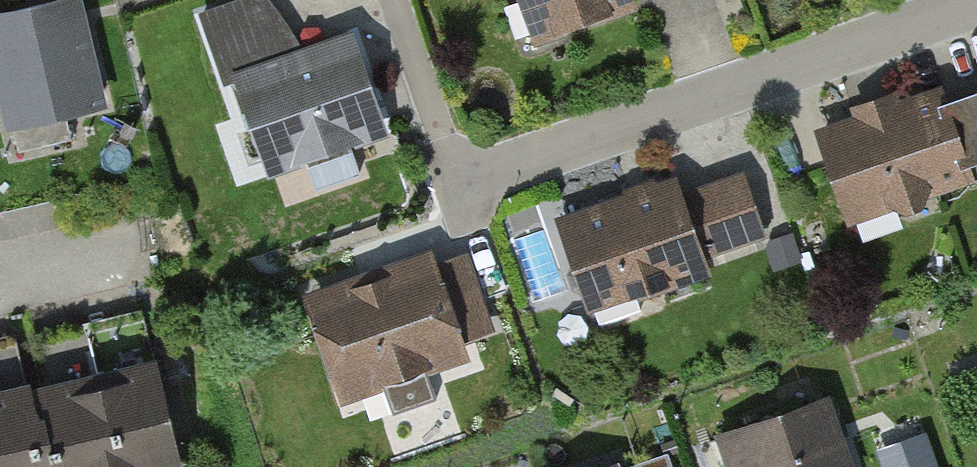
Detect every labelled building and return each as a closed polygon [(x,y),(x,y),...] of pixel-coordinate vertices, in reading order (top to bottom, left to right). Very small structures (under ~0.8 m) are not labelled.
[(352,37),(287,60),(265,0),(257,0),(195,22),(249,173),(384,124),(352,37)] [(516,46),(634,9),(631,0),(502,0),(516,46)] [(74,7),(0,26),(0,133),(100,108),(74,7)] [(816,146),(847,228),(976,180),(976,86),(816,146)] [(749,167),(559,227),(583,302),(773,243),(749,167)] [(431,265),(296,309),(330,414),(506,357),(477,268),(437,281),(431,265)] [(151,371),(89,385),(109,466),(174,466),(151,371)] [(89,385),(27,400),(43,466),(109,466),(89,385)] [(27,400),(0,406),(0,466),(43,466),(27,400)] [(720,439),(728,466),(850,466),(831,406),(720,439)]
